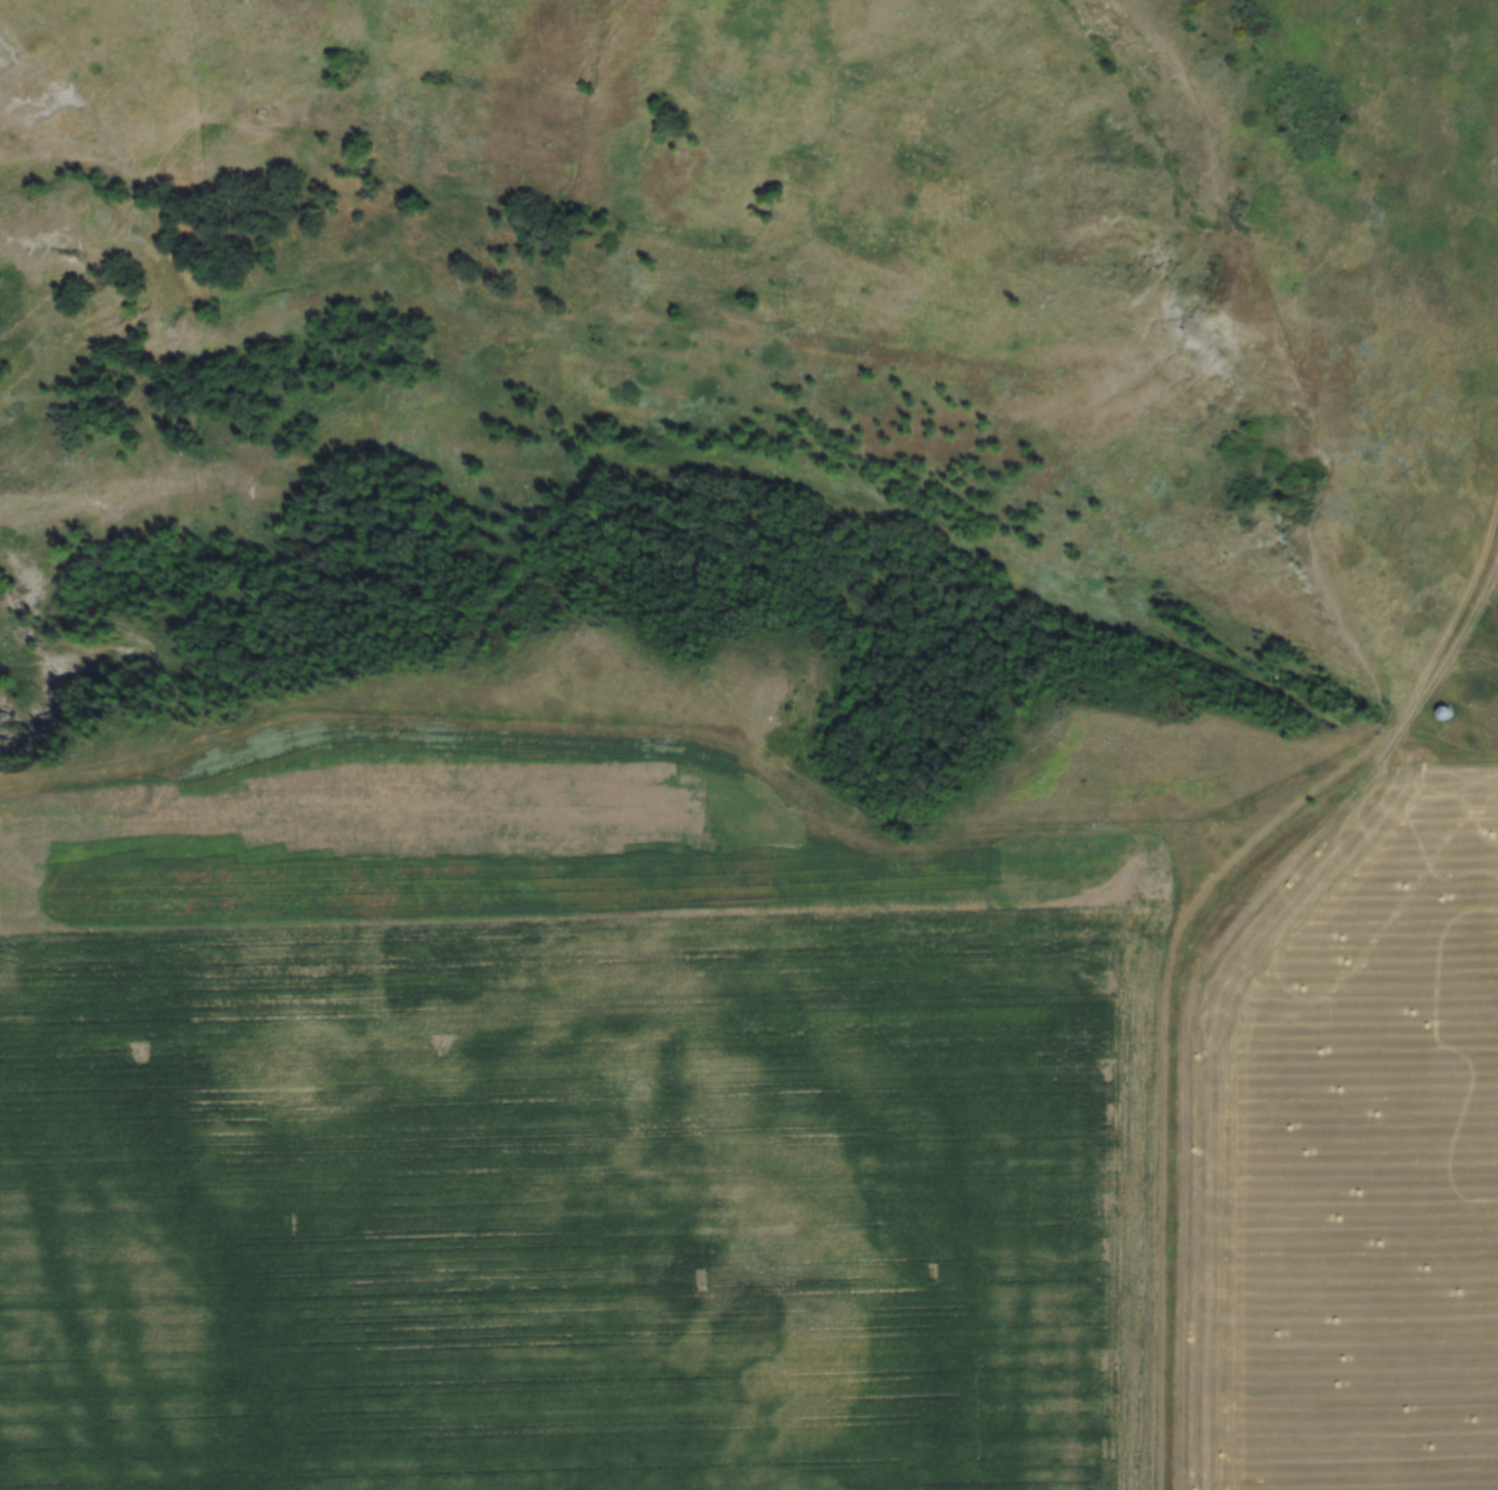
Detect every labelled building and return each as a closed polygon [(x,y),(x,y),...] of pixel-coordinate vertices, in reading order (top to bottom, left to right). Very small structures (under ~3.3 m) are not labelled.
[(1442,719),(1455,719),(1455,706),(1442,706),(1442,719)]
